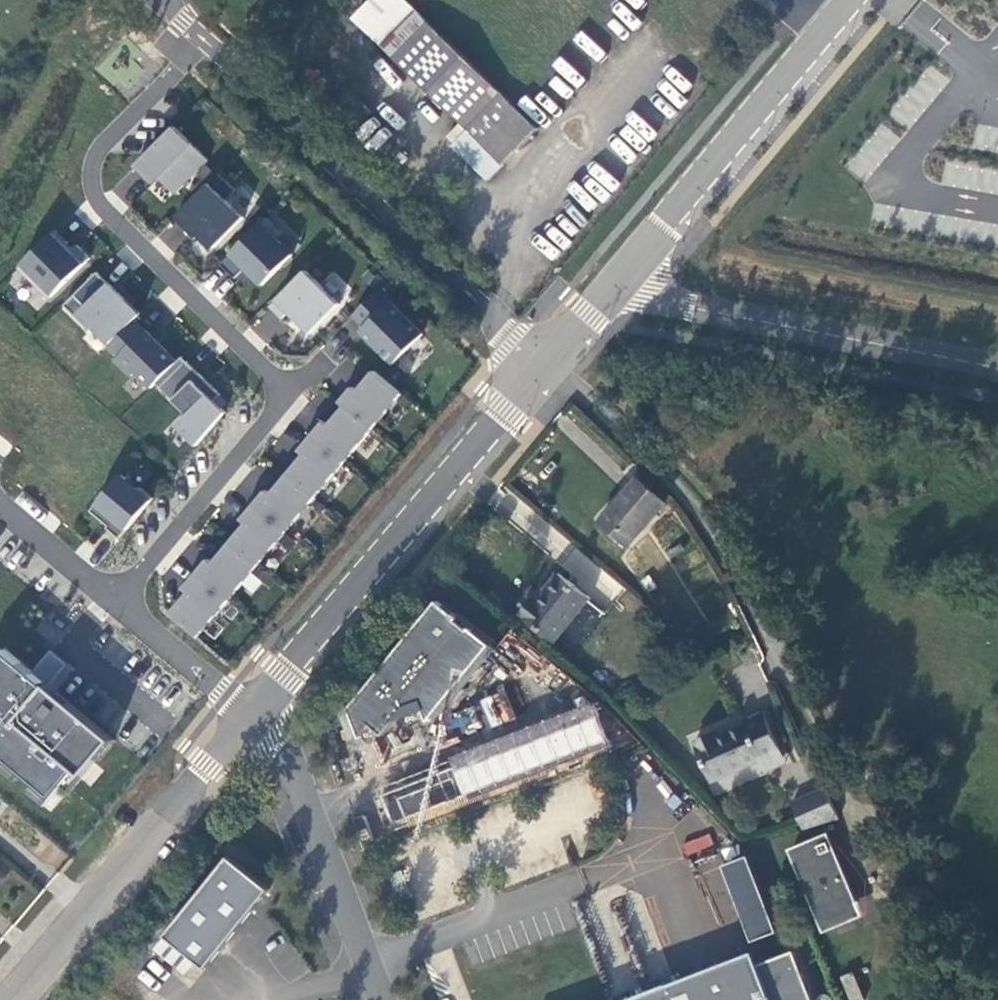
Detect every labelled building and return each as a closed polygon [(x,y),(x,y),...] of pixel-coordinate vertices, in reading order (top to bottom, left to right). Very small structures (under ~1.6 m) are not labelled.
[(47,0),(35,0),(32,4),(42,10),(47,0)] [(538,128),(407,0),(374,0),(355,20),(468,129),(503,164),(538,128)] [(353,129),(373,111),(354,91),(334,110),(353,129)] [(204,159),(168,124),(130,162),(150,181),(155,176),(172,192),(204,159)] [(488,179),(503,164),(468,129),(453,145),(488,179)] [(235,190),(219,174),(174,218),(186,230),(189,226),(212,249),(244,217),(225,199),(235,190)] [(283,232),(267,217),(221,264),(235,278),(245,267),(263,284),(293,254),(277,238),(283,232)] [(56,231),(19,267),(50,298),(90,258),(77,245),(73,248),(56,231)] [(339,304),(306,270),(270,307),(282,319),(289,312),(310,333),(339,304)] [(140,315),(97,272),(65,305),(90,330),(95,326),(112,343),(134,320),(140,315)] [(423,334),(378,290),(353,315),(365,327),(360,331),(393,364),(423,334)] [(144,331),(134,320),(112,343),(109,345),(119,356),(116,359),(132,375),(135,372),(151,388),(156,383),(177,362),(145,330),(144,331)] [(177,362),(156,383),(188,414),(176,425),(197,446),(226,412),(215,400),(220,395),(182,357),(177,362)] [(189,593),(172,613),(199,636),(403,396),(374,371),(359,389),(353,387),(339,402),(343,406),(329,422),(325,419),(298,450),(304,455),(271,493),(267,491),(243,519),(246,524),(214,562),(209,558),(183,589),(189,593)] [(154,498),(123,472),(90,511),(108,526),(107,528),(119,538),(154,498)] [(629,546),(665,503),(638,478),(601,521),(629,546)] [(604,613),(590,602),(591,599),(560,574),(540,600),(537,598),(524,614),(557,642),(558,640),(573,652),(604,613)] [(429,720),(492,645),(470,627),(469,628),(458,619),(459,618),(438,600),(350,707),(362,736),(371,724),(385,735),(410,715),(425,709),(429,720)] [(113,741),(4,649),(0,654),(0,759),(56,806),(113,741)] [(508,691),(482,695),(486,725),(512,721),(508,691)] [(592,705),(371,791),(387,834),(607,747),(592,705)] [(783,755),(763,712),(744,721),(745,723),(722,733),(741,768),(761,759),(766,771),(776,766),(773,759),(783,755)] [(741,768),(722,733),(718,735),(717,731),(696,741),(713,780),(741,768)] [(776,766),(786,762),(783,755),(773,759),(776,766)] [(840,818),(826,787),(794,801),(806,829),(840,818)] [(824,932),(864,916),(830,834),(825,836),(854,904),(818,919),(824,932)] [(685,855),(714,847),(710,835),(682,842),(685,855)] [(854,904),(825,836),(789,851),(818,919),(854,904)] [(779,932),(749,855),(724,865),(753,941),(779,932)] [(206,968),(270,889),(230,856),(166,936),(206,968)] [(161,939),(152,949),(183,978),(192,968),(161,939)] [(793,951),(758,965),(753,952),(667,984),(626,999),(813,999),(793,951)] [(854,972),(843,977),(852,999),(864,999),(866,999),(854,972)]
